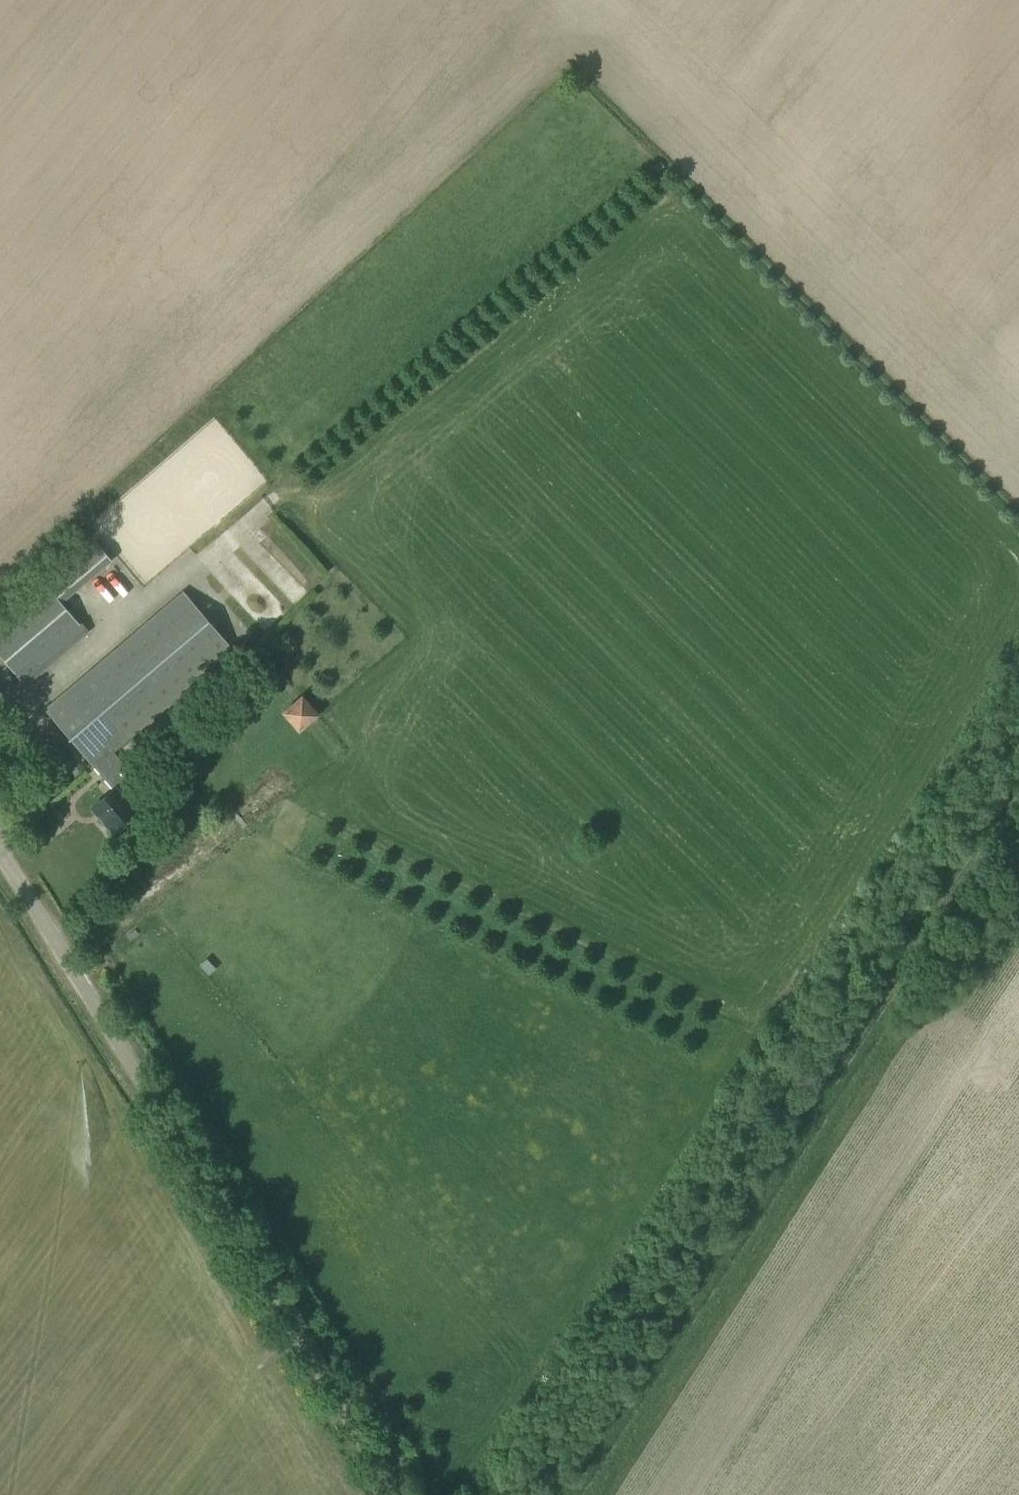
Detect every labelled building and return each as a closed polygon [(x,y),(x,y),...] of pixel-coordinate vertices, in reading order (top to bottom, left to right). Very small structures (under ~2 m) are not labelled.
[(112,560),(96,542),(0,622),(0,655),(25,684),(90,630),(82,620),(80,623),(63,602),(112,560)] [(114,789),(92,807),(114,833),(139,812),(130,801),(145,787),(114,753),(233,649),(183,592),(46,709),(114,789)] [(300,691),(278,709),(296,731),(318,713),(300,691)] [(159,718),(135,738),(146,752),(170,732),(159,718)]
